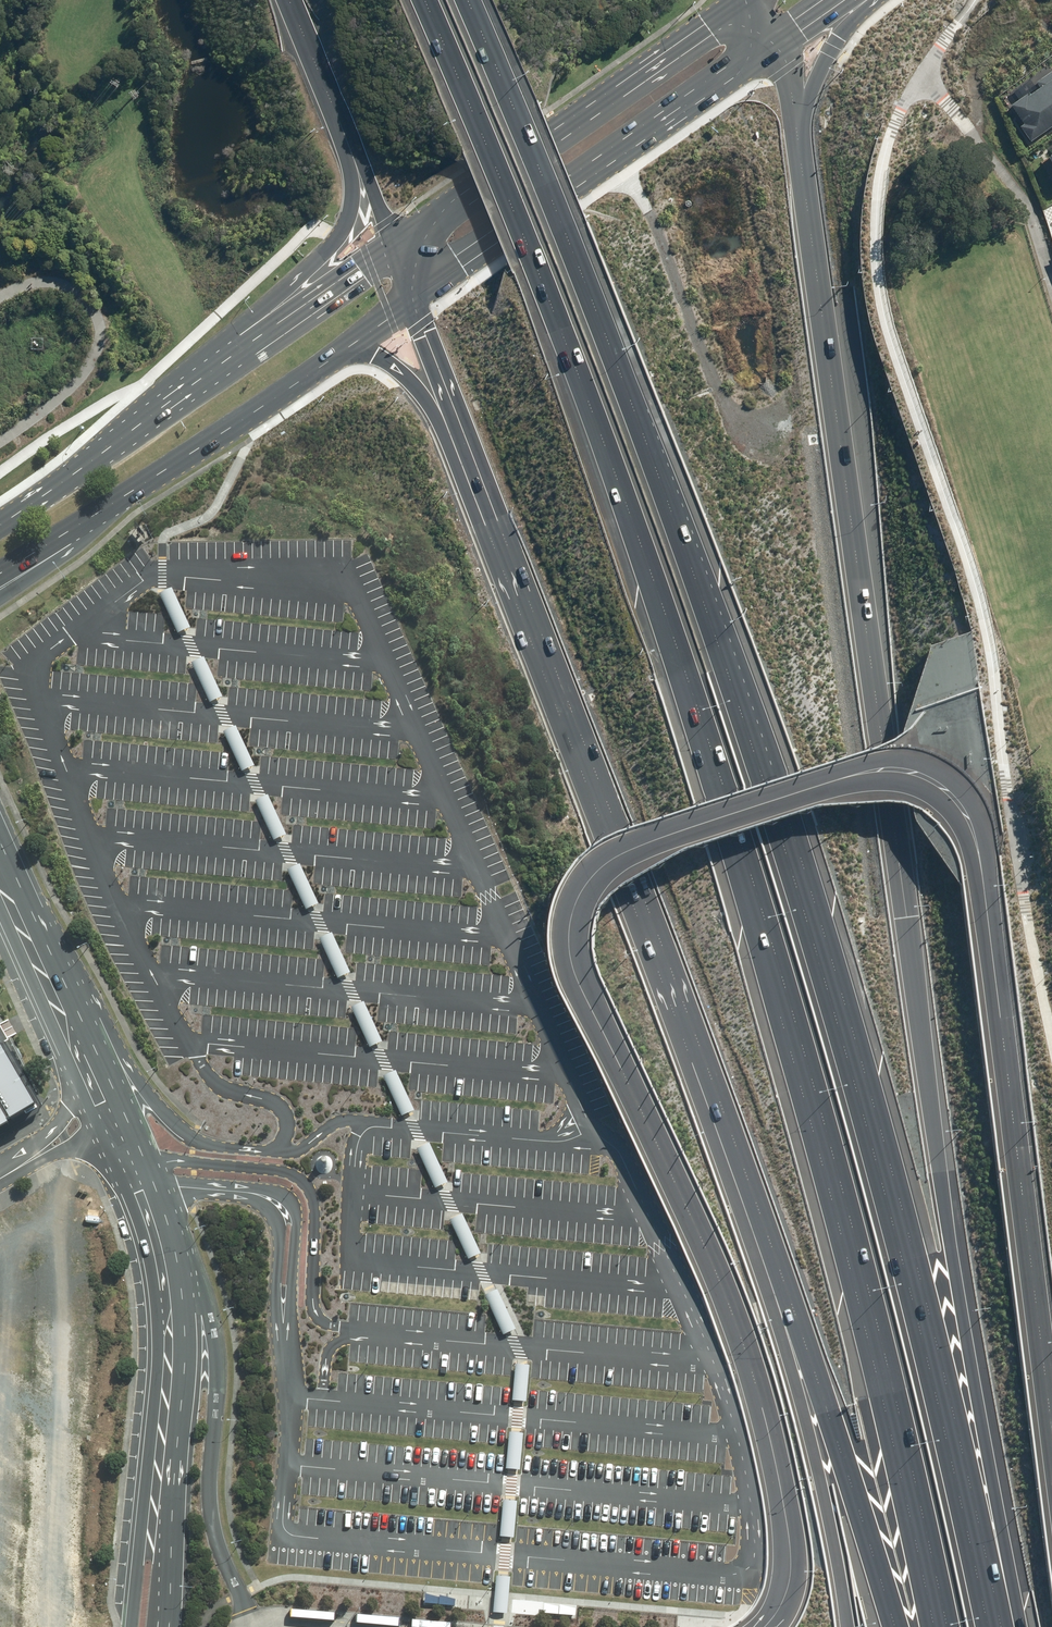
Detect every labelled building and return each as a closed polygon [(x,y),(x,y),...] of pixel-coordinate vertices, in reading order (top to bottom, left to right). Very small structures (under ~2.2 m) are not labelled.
[(1051,126),(1051,71),(1039,80),(1043,85),(1031,93),(1029,91),(1014,102),(1028,120),(1023,124),(1035,139),(1051,126)] [(158,594),(176,634),(183,631),(189,628),(170,588),(164,591),(158,594)] [(190,663),(208,703),(214,701),(221,697),(203,658),(196,660),(190,663)] [(221,733),(240,772),(247,769),(253,766),(234,727),(228,730),(221,733)] [(253,801),(272,841),(278,838),(285,835),(266,795),(260,798),(253,801)] [(285,871),(304,911),(311,908),(317,905),(299,865),(292,868),(285,871)] [(318,939),(336,979),(342,976),(349,973),(330,933),(324,936),(318,939)] [(350,1008),(368,1048),(375,1045),(381,1042),(362,1002),(356,1005),(350,1008)] [(0,1028),(0,1132),(45,1106),(0,1028)] [(381,1077),(400,1117),(406,1114),(413,1111),(394,1071),(388,1074),(381,1077)] [(415,1149),(434,1189),(440,1186),(447,1183),(428,1143),(421,1146),(415,1149)] [(328,1173),(330,1171),(331,1169),(332,1166),(332,1164),(331,1161),(329,1159),(327,1158),(324,1157),(321,1158),(319,1159),(317,1161),(316,1163),(316,1166),(316,1169),(318,1171),(320,1173),(322,1174),(325,1174),(328,1173)] [(448,1220),(467,1260),(473,1257),(479,1254),(461,1214),(454,1217),(448,1220)] [(518,1402),(525,1402),(528,1366),(521,1365),(514,1365),(511,1401),(518,1402)] [(511,1470),(518,1470),(522,1434),(514,1433),(508,1432),(504,1469),(511,1470)] [(506,1537),(513,1538),(517,1502),(509,1501),(502,1500),(498,1537),(506,1537)] [(498,1613),(506,1614),(508,1597),(510,1578),(502,1577),(495,1576),(493,1595),(491,1613),(498,1613)]
